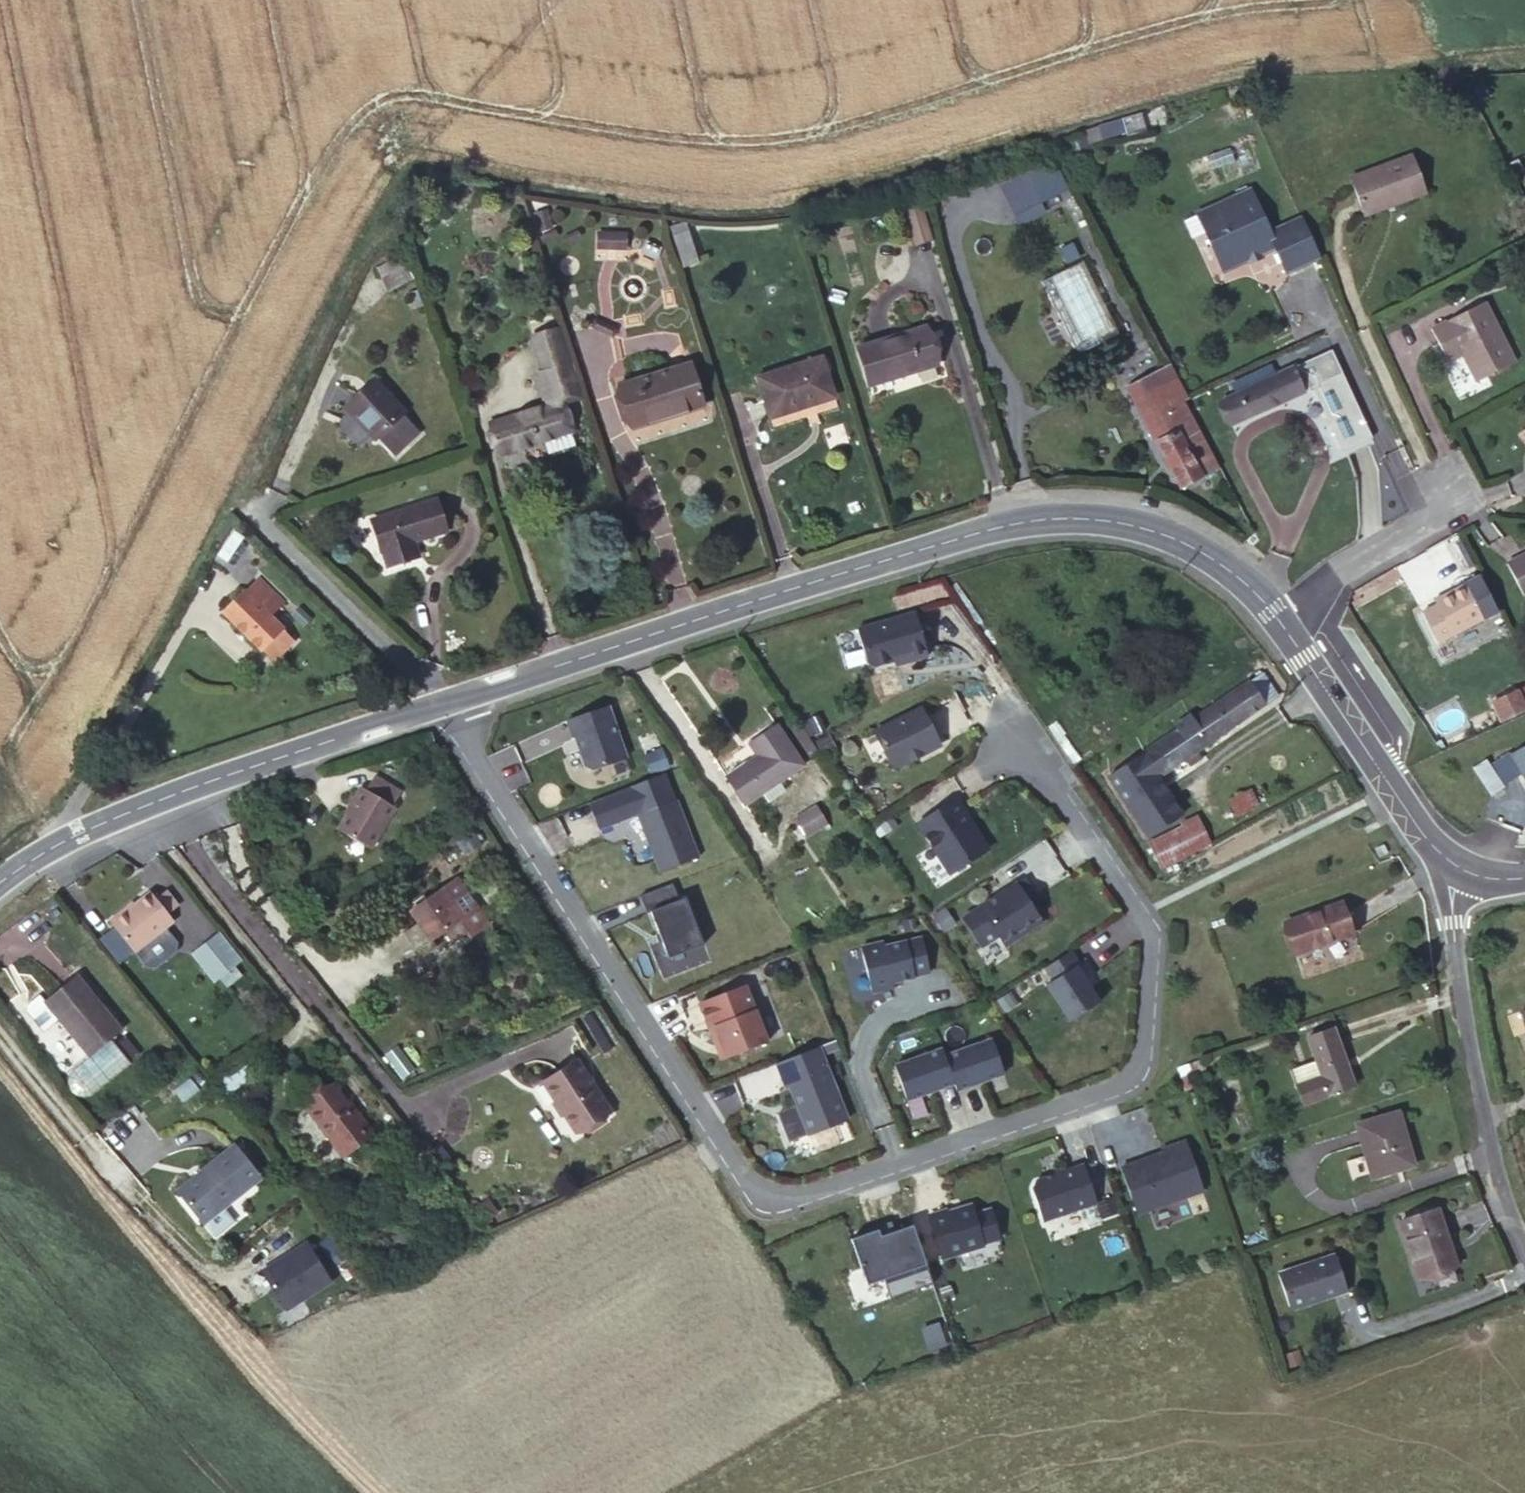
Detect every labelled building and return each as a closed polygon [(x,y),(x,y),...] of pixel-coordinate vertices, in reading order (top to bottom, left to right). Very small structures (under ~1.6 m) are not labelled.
[(1414,156),(1354,178),(1367,215),(1427,193),(1414,156)] [(1030,178),(1041,201),(1068,188),(1053,157),(1026,170),(1030,178)] [(1032,205),(1041,201),(1030,178),(1022,182),(1032,205)] [(1278,243),(1272,229),(1253,185),(1199,209),(1225,267),(1251,255),(1264,249),(1278,243)] [(925,207),(907,213),(918,248),(935,243),(925,207)] [(545,210),(534,213),(539,230),(549,227),(545,210)] [(1322,254),(1305,215),(1272,229),(1278,243),(1289,269),(1322,254)] [(554,228),(538,236),(542,244),(558,236),(554,228)] [(577,228),(561,237),(565,243),(581,235),(577,228)] [(688,229),(672,235),(682,266),(698,260),(688,229)] [(624,233),(597,233),(596,247),(624,248),(624,233)] [(1264,249),(1251,255),(1253,259),(1266,252),(1264,249)] [(1082,259),(1042,279),(1078,353),(1118,334),(1082,259)] [(406,264),(381,276),(387,290),(412,277),(406,264)] [(416,291),(408,293),(413,308),(421,306),(416,291)] [(1484,303),(1432,330),(1449,362),(1463,355),(1478,382),(1515,364),(1484,303)] [(925,325),(858,346),(870,384),(936,362),(925,325)] [(557,330),(534,338),(544,370),(567,362),(557,330)] [(1316,355),(1276,375),(1236,394),(1221,401),(1232,423),(1327,379),(1316,355)] [(821,356),(757,376),(770,418),(802,408),(801,404),(833,395),(821,356)] [(689,363),(618,385),(630,424),(681,408),(682,412),(702,405),(689,363)] [(1168,365),(1149,374),(1154,384),(1173,375),(1168,365)] [(1236,394),(1276,375),(1271,365),(1231,385),(1236,394)] [(1154,384),(1149,374),(1130,384),(1180,486),(1217,468),(1181,398),(1184,397),(1173,375),(1154,384)] [(349,409),(377,383),(374,380),(346,405),(349,409)] [(377,383),(349,409),(376,438),(378,435),(400,414),(403,411),(377,383)] [(563,402),(492,424),(501,453),(572,431),(563,402)] [(693,424),(690,411),(627,427),(631,441),(693,424)] [(418,431),(400,414),(378,435),(396,453),(418,431)] [(388,565),(409,559),(404,542),(413,540),(445,529),(436,500),(371,520),(380,550),(384,549),(388,565)] [(404,542),(409,559),(417,556),(413,540),(404,542)] [(1507,562),(1524,597),(1524,596),(1524,553),(1507,562)] [(1477,577),(1465,582),(1482,617),(1494,610),(1477,577)] [(261,581),(258,585),(283,609),(287,605),(261,581)] [(1435,602),(1422,609),(1437,639),(1482,617),(1465,582),(1434,598),(1435,602)] [(283,609),(258,585),(247,596),(245,594),(223,617),(264,657),(266,653),(269,650),(280,660),(295,644),(284,634),(286,632),(273,619),(283,609)] [(914,612),(855,629),(865,663),(871,666),(892,660),(907,656),(909,661),(926,656),(914,612)] [(269,650),(266,653),(277,663),(280,660),(269,650)] [(907,656),(892,660),(893,665),(909,661),(907,656)] [(1278,696),(1264,674),(1144,755),(1159,777),(1186,758),(1192,767),(1204,758),(1199,750),(1278,696)] [(1500,720),(1524,708),(1524,682),(1490,698),(1500,720)] [(606,705),(565,719),(570,736),(573,735),(584,770),(624,756),(606,705)] [(918,709),(872,732),(888,765),(896,767),(937,746),(918,709)] [(816,751),(798,725),(793,729),(810,755),(816,751)] [(758,757),(727,777),(746,804),(763,793),(775,784),(804,765),(778,727),(751,744),(758,757)] [(1519,749),(1524,745),(1524,736),(1514,742),(1519,749)] [(1519,749),(1511,753),(1523,772),(1524,776),(1524,745),(1519,749)] [(1523,772),(1511,753),(1507,746),(1486,760),(1502,785),(1523,772)] [(658,748),(641,755),(647,773),(665,766),(658,748)] [(1151,836),(1184,814),(1159,777),(1144,755),(1111,777),(1151,836)] [(1502,785),(1486,760),(1473,768),(1489,792),(1502,785)] [(662,772),(586,801),(596,828),(634,814),(657,871),(697,855),(662,772)] [(372,776),(364,790),(389,804),(397,790),(372,776)] [(781,794),(775,784),(763,793),(769,803),(781,794)] [(389,804),(364,790),(361,788),(337,828),(369,846),(392,806),(389,804)] [(1252,790),(1231,800),(1237,813),(1258,803),(1252,790)] [(986,847),(953,797),(915,822),(948,872),(986,847)] [(809,813),(797,821),(802,829),(814,821),(809,813)] [(1199,816),(1152,839),(1164,866),(1211,842),(1199,816)] [(471,828),(455,838),(464,851),(479,841),(471,828)] [(979,907),(961,918),(979,947),(996,936),(1003,946),(1039,923),(1025,902),(1035,896),(1023,878),(997,895),(999,897),(981,909),(979,907)] [(459,879),(412,910),(421,922),(408,931),(424,955),(437,946),(433,939),(447,930),(460,949),(473,939),(472,937),(491,924),(459,879)] [(650,911),(668,957),(701,944),(683,897),(676,899),(670,882),(639,894),(646,912),(650,911)] [(165,891),(155,899),(167,915),(177,906),(165,891)] [(155,899),(150,893),(111,924),(113,928),(133,952),(146,968),(155,969),(176,953),(177,943),(165,928),(173,922),(167,915),(155,899)] [(1343,903),(1288,922),(1299,952),(1353,933),(1343,903)] [(931,914),(941,929),(952,922),(942,907),(931,914)] [(118,963),(133,952),(113,928),(99,939),(118,963)] [(927,971),(919,936),(881,945),(880,941),(858,946),(869,991),(891,986),(890,981),(927,971)] [(242,964),(220,937),(195,957),(217,984),(222,980),(236,969),(242,964)] [(1045,984),(1069,1021),(1098,1002),(1075,966),(1078,964),(1069,950),(1044,967),(1052,979),(1045,984)] [(236,969),(222,980),(229,989),(243,978),(236,969)] [(78,977),(48,1002),(61,1019),(90,1054),(121,1029),(78,977)] [(744,986),(700,1003),(722,1060),(767,1043),(744,986)] [(61,1019),(48,1002),(42,996),(30,1006),(29,1012),(46,1032),(61,1019)] [(1336,1029),(1309,1037),(1323,1076),(1300,1084),(1307,1102),(1354,1085),(1336,1029)] [(990,1040),(943,1057),(952,1084),(955,1091),(1002,1074),(990,1040)] [(211,1080),(225,1096),(263,1063),(249,1047),(211,1080)] [(784,1088),(787,1087),(795,1105),(775,1112),(786,1143),(845,1119),(816,1047),(774,1064),(784,1088)] [(940,1050),(893,1066),(905,1101),(952,1084),(943,1057),(940,1050)] [(577,1060),(544,1082),(576,1133),(610,1111),(577,1060)] [(1203,1061),(1191,1065),(1194,1073),(1206,1068),(1203,1061)] [(336,1084),(348,1101),(360,1093),(348,1077),(334,1082),(336,1084)] [(372,1133),(348,1101),(336,1084),(307,1105),(344,1155),(372,1133)] [(1400,1112),(1359,1124),(1373,1177),(1415,1164),(1400,1112)] [(1121,1167),(1138,1214),(1203,1192),(1185,1141),(1162,1150),(1163,1153),(1121,1167)] [(259,1175),(232,1143),(174,1189),(201,1222),(259,1175)] [(1032,1187),(1044,1220),(1097,1202),(1083,1163),(1054,1174),(1055,1176),(1046,1179),(1045,1177),(1036,1180),(1032,1187)] [(945,1214),(944,1211),(928,1216),(941,1259),(981,1246),(980,1244),(996,1239),(987,1209),(971,1214),(969,1206),(945,1214)] [(1438,1209),(1402,1221),(1420,1277),(1457,1265),(1438,1209)] [(892,1229),(889,1221),(875,1227),(878,1234),(892,1229)] [(875,1227),(848,1237),(865,1283),(881,1277),(888,1296),(930,1281),(910,1222),(892,1229),(878,1234),(875,1227)] [(301,1238),(257,1270),(284,1307),(328,1275),(301,1238)] [(1279,1274),(1291,1308),(1296,1310),(1315,1302),(1316,1303),(1349,1292),(1336,1255),(1279,1274)] [(937,1287),(940,1297),(951,1293),(947,1283),(937,1287)]
